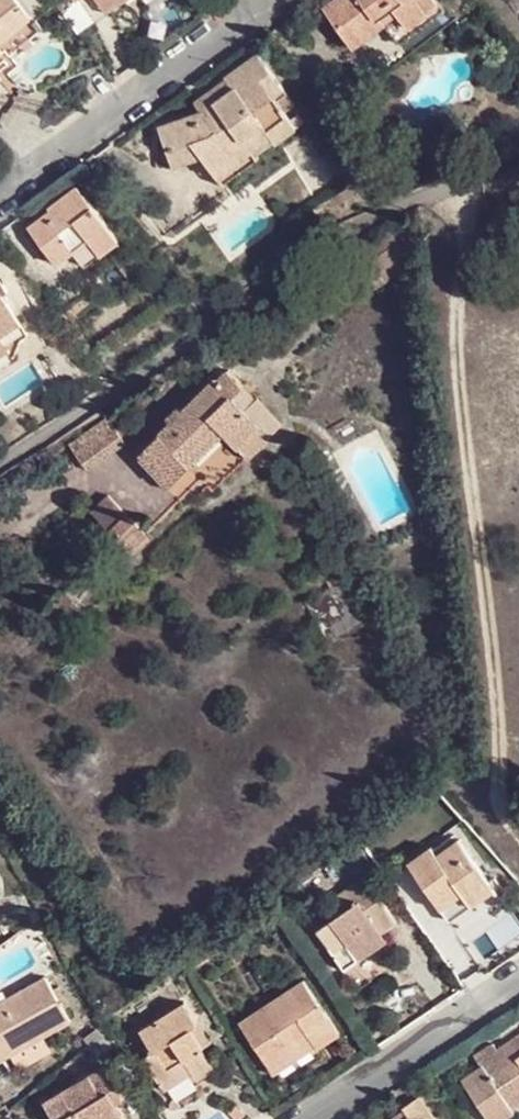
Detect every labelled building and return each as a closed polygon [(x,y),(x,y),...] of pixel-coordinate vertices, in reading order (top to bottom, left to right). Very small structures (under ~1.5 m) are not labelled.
[(7,28),(15,37),(40,17),(26,0),(0,0),(0,33),(7,28)] [(104,3),(110,11),(127,0),(109,0),(104,3)] [(330,4),(362,48),(390,28),(402,19),(416,39),(443,20),(427,1),(429,0),(336,0),(330,4)] [(443,20),(457,10),(449,0),(429,0),(427,1),(443,20)] [(402,19),(390,28),(405,48),(416,39),(402,19)] [(15,37),(7,28),(0,33),(0,49),(15,37)] [(235,83),(209,105),(164,119),(174,152),(204,143),(209,155),(216,164),(259,132),(267,144),(280,133),(285,139),(302,125),(290,108),(298,99),(263,46),(227,72),(235,83)] [(0,63),(0,85),(11,78),(0,63)] [(199,93),(209,105),(235,83),(227,72),(199,93)] [(259,132),(216,164),(225,176),(267,144),(259,132)] [(204,143),(174,152),(178,165),(209,155),(204,143)] [(73,197),(37,222),(63,256),(81,242),(94,258),(125,231),(84,178),(67,191),(73,197)] [(9,330),(4,324),(22,311),(3,281),(12,279),(0,261),(0,336),(9,330)] [(230,433),(243,447),(263,429),(218,380),(149,443),(177,474),(185,466),(196,465),(230,433)] [(85,468),(124,441),(106,414),(67,441),(85,468)] [(256,457),(243,447),(208,480),(220,493),(256,457)] [(111,491),(97,502),(107,517),(103,520),(120,538),(136,522),(111,491)] [(452,898),(460,910),(483,894),(447,839),(425,852),(423,847),(401,863),(432,911),(452,898)] [(351,953),(391,923),(368,890),(352,900),(355,904),(316,931),(329,950),(342,941),(351,953)] [(440,922),(460,910),(452,898),(432,911),(440,922)] [(397,932),(391,923),(351,953),(355,960),(397,932)] [(341,969),(355,960),(351,953),(342,941),(329,950),(341,969)] [(49,972),(0,1002),(0,1047),(6,1058),(75,1018),(49,972)] [(241,1025),(267,1063),(309,1035),(315,1044),(336,1030),(304,982),(241,1025)] [(142,1055),(157,1082),(181,1068),(189,1081),(208,1069),(198,1053),(203,1048),(190,1029),(196,1024),(185,1005),(141,1032),(152,1049),(142,1055)] [(119,1043),(111,1031),(90,1047),(99,1056),(119,1043)] [(309,1035),(267,1063),(272,1071),(315,1044),(309,1035)] [(483,1057),(491,1068),(479,1076),(474,1068),(453,1083),(477,1118),(498,1118),(518,1107),(518,1035),(483,1057)] [(108,1063),(51,1098),(62,1118),(134,1118),(123,1104),(133,1098),(108,1063)] [(181,1068),(157,1082),(165,1096),(189,1081),(181,1068)] [(397,1115),(399,1118),(431,1118),(419,1101),(397,1115)]
